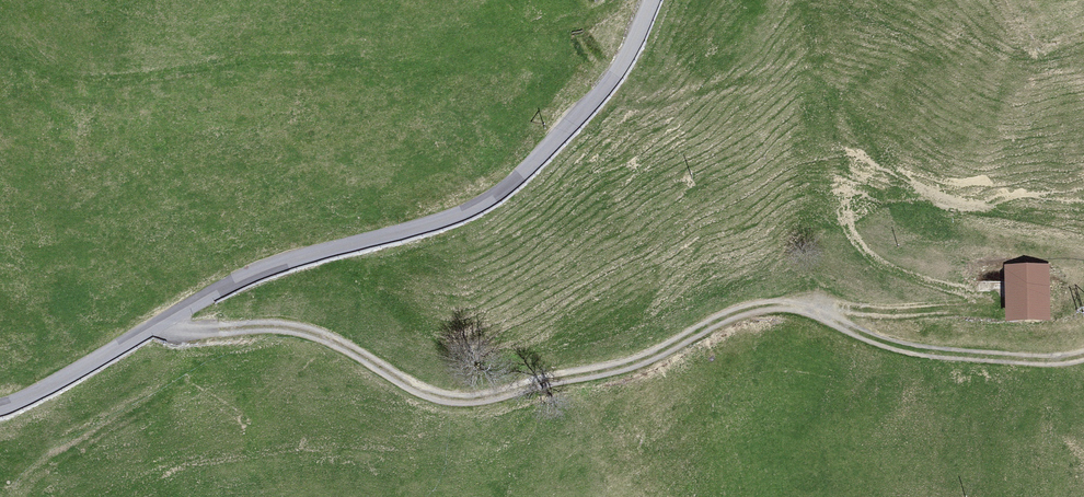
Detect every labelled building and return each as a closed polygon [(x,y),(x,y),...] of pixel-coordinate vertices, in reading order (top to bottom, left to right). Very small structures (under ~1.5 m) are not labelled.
[(1049,264),(1004,266),(1006,324),(1053,323),(1049,264)]
